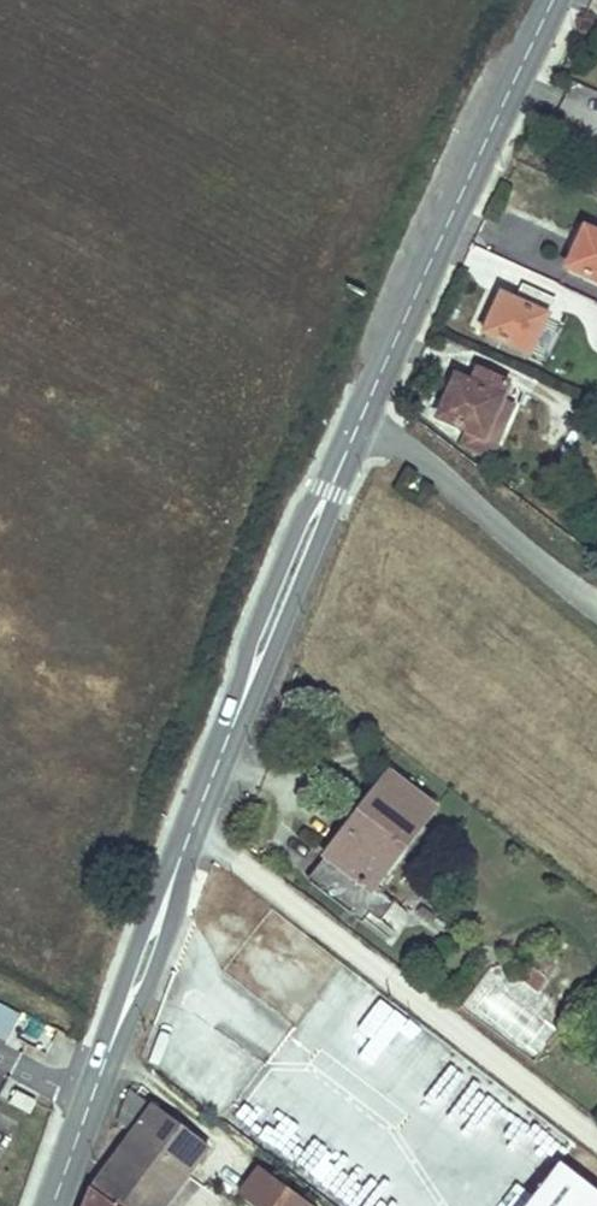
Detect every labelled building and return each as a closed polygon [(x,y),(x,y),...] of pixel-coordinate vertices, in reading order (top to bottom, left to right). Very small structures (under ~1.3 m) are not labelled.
[(560,262),(596,279),(596,229),(596,231),(576,223),(560,262)] [(498,290),(482,324),(530,346),(554,297),(521,283),(516,297),(498,290)] [(596,356),(596,318),(588,354),(596,356)] [(459,372),(441,409),(476,426),(488,432),(505,397),(516,377),(484,361),(475,380),(459,372)] [(488,432),(476,426),(467,444),(494,457),(521,404),(505,397),(488,432)] [(382,768),(318,848),(326,855),(308,877),(367,924),(382,904),(359,885),(364,879),(367,881),(428,805),(396,780),(382,768)] [(396,780),(428,805),(434,796),(403,771),(396,780)] [(326,855),(318,848),(300,870),(308,877),(326,855)] [(549,946),(531,968),(549,983),(567,961),(549,946)] [(531,968),(522,978),(541,994),(549,983),(531,968)] [(339,1057),(351,1040),(394,1068),(421,1027),(338,972),(314,1007),(336,1022),(321,1045),(339,1057)] [(32,1021),(0,1003),(0,1036),(18,1046),(32,1021)] [(82,1205),(164,1205),(208,1147),(153,1105),(156,1100),(132,1082),(111,1131),(126,1143),(87,1191),(82,1205)] [(273,1117),(281,1097),(254,1085),(235,1131),(274,1148),(285,1122),(273,1117)] [(30,1111),(36,1099),(16,1088),(10,1099),(30,1111)] [(556,1160),(522,1205),(596,1205),(596,1192),(556,1160)] [(257,1163),(239,1186),(263,1205),(314,1205),(257,1163)]
